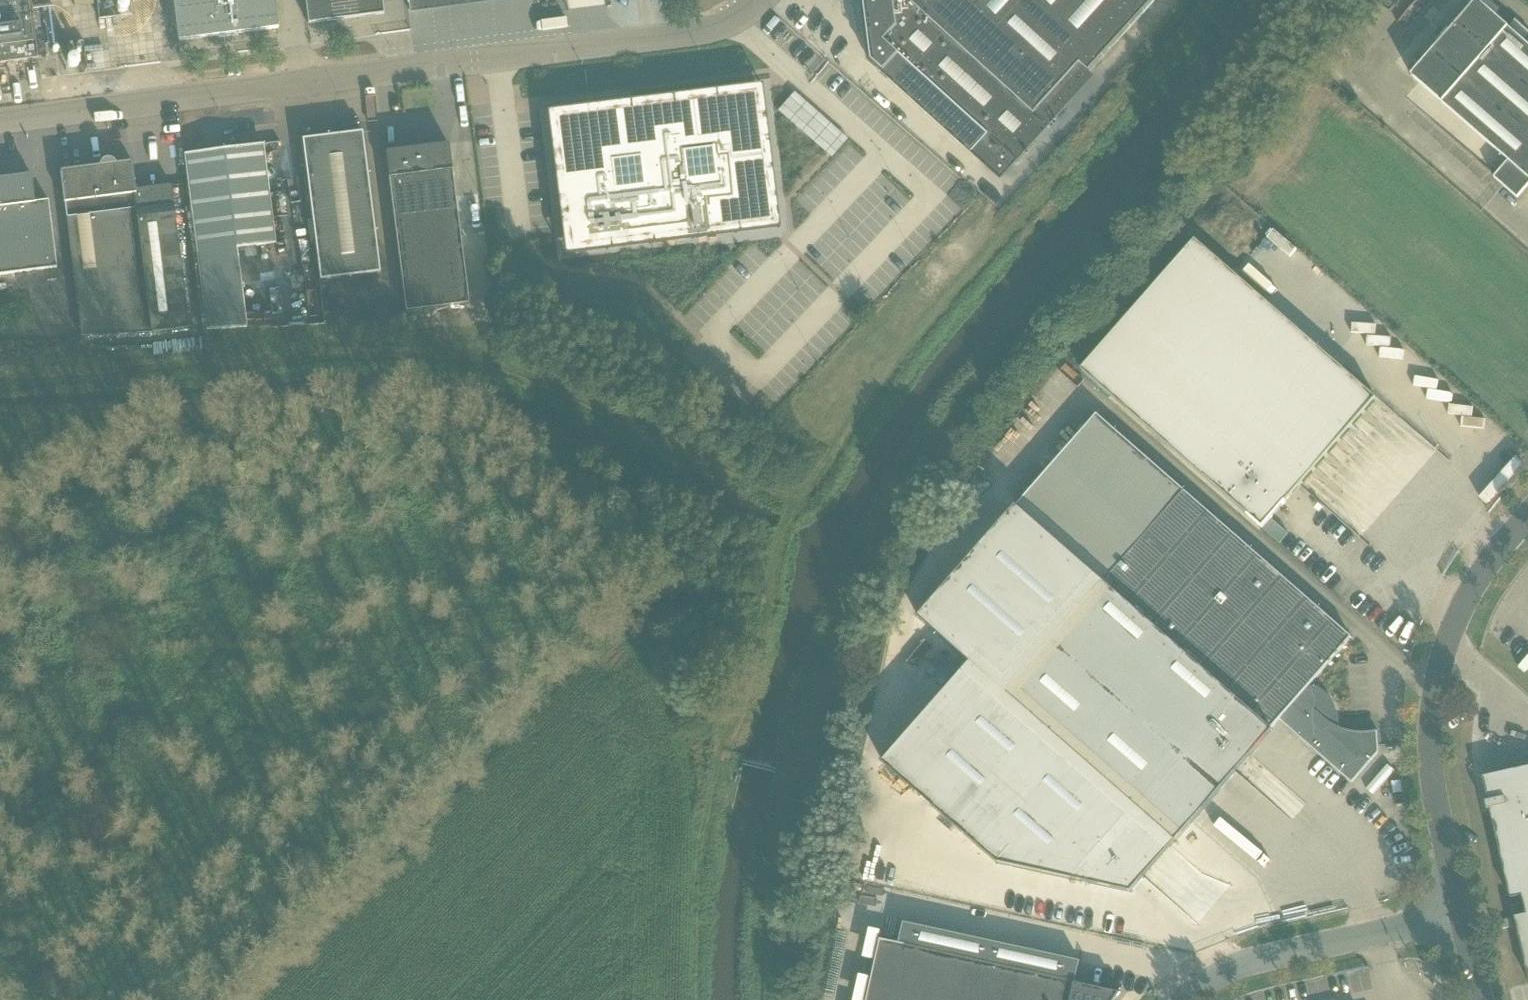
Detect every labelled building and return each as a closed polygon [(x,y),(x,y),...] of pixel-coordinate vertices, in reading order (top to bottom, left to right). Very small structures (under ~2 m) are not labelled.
[(38,59),(30,0),(0,0),(0,64),(38,59)] [(176,21),(179,40),(179,41),(278,28),(274,0),(173,0),(176,21)] [(382,0),(305,0),(308,24),(383,14),(382,0)] [(869,61),(879,70),(879,71),(978,160),(980,159),(973,152),(987,136),(1018,163),(1052,127),(1037,113),(1081,65),(1090,73),(1155,0),(861,0),(869,61)] [(1477,1),(1411,76),(1509,161),(1494,178),(1517,198),(1527,186),(1527,45),(1477,1)] [(53,5),(42,6),(44,24),(55,23),(53,5)] [(31,8),(34,28),(41,27),(38,7),(31,8)] [(34,28),(38,57),(47,56),(43,27),(34,28)] [(770,215),(754,93),(676,103),(554,118),(555,125),(570,247),(649,237),(771,222),(770,215)] [(778,110),(832,158),(847,141),(793,93),(778,110)] [(302,140),(319,280),(379,273),(361,132),(302,140)] [(448,144),(438,145),(385,152),(405,312),(468,304),(450,164),(448,144)] [(263,145),(184,155),(197,254),(276,244),(263,145)] [(60,170),(62,190),(81,337),(189,332),(171,185),(135,190),(132,161),(115,163),(113,161),(110,159),(103,160),(100,162),(99,166),(60,170)] [(56,268),(48,201),(35,202),(31,174),(0,178),(0,275),(56,268)] [(1377,398),(1195,240),(1081,370),(1263,529),(1377,398)] [(970,663),(883,763),(997,863),(1132,893),(1145,878),(1171,848),(1237,773),(1251,756),(1273,731),(1272,729),(1280,720),(1337,770),(1352,783),(1379,753),(1377,732),(1378,732),(1378,730),(1368,732),(1358,732),(1348,730),(1339,727),(1339,719),(1337,712),(1334,705),(1330,698),(1325,692),(1319,688),(1318,687),(1315,690),(1310,685),(1351,637),(1097,414),(919,618),(970,663)] [(1483,777),(1511,899),(1522,896),(1527,915),(1515,917),(1527,975),(1527,767),(1483,777)] [(1202,860),(1212,848),(1196,834),(1186,846),(1202,860)] [(1177,861),(1183,893),(1233,885),(1227,852),(1177,861)] [(1511,905),(1513,915),(1523,912),(1521,902),(1511,905)] [(867,999),(1115,999),(1121,993),(1120,992),(1119,993),(1074,983),(1074,982),(1079,961),(904,922),(899,943),(881,939),(867,999)]
